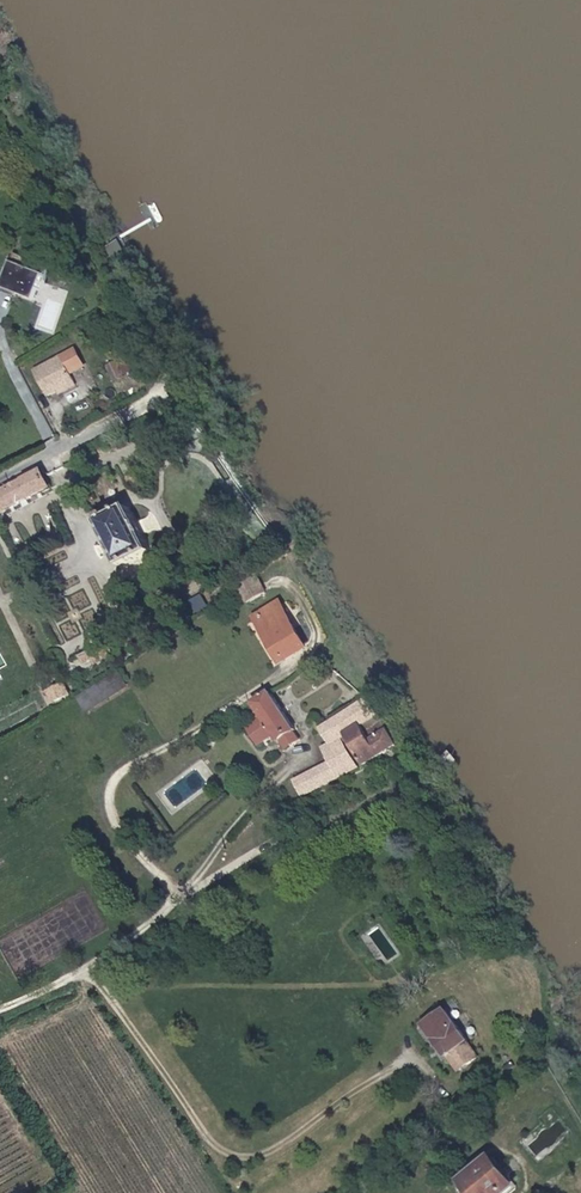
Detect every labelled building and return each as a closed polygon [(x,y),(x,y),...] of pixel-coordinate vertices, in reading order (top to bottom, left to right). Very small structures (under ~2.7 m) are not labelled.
[(5,296),(38,311),(39,308),(49,284),(45,282),(18,269),(6,293),(5,296)] [(117,371),(125,382),(129,387),(130,386),(146,377),(134,361),(117,371)] [(53,410),(80,396),(77,391),(63,365),(37,379),(53,410)] [(117,386),(125,382),(117,371),(106,377),(100,381),(102,385),(105,389),(114,384),(117,386)] [(29,505),(47,496),(39,480),(0,499),(0,520),(29,505)] [(126,518),(96,533),(104,550),(96,554),(91,551),(88,553),(95,567),(98,568),(100,562),(109,558),(117,575),(148,561),(141,547),(150,542),(156,543),(158,540),(151,525),(149,523),(147,523),(145,529),(134,534),(126,518)] [(243,599),(249,610),(252,615),(255,620),(272,609),(260,588),(243,599)] [(314,655),(294,615),(269,625),(281,645),(282,645),(294,665),(314,655)] [(109,666),(100,650),(74,665),(83,681),(109,666)] [(86,711),(129,686),(120,671),(77,696),(86,711)] [(66,698),(63,691),(58,694),(45,701),(49,708),(66,698)] [(297,739),(273,701),(256,711),(262,720),(257,722),(260,728),(249,735),(260,752),(276,742),(281,749),(282,748),(289,758),(302,751),(295,740),(297,739)] [(352,752),(355,750),(387,733),(375,714),(373,710),(323,739),(331,753),(322,758),(328,769),(329,772),(338,788),(365,774),(352,752)] [(402,757),(387,733),(355,750),(359,759),(369,775),(402,757)] [(338,788),(329,772),(319,778),(327,794),(338,788)] [(317,799),(327,794),(319,778),(309,784),(317,799)] [(304,807),(317,799),(309,784),(295,791),(304,807)] [(245,841),(242,836),(234,842),(237,846),(245,841)] [(448,1012),(421,1029),(433,1046),(440,1058),(452,1076),(479,1059),(454,1021),(448,1012)] [(516,1069),(504,1077),(510,1086),(522,1078),(516,1069)] [(515,1172),(508,1177),(503,1171),(475,1189),(477,1192),(519,1192),(527,1189),(515,1172)]
